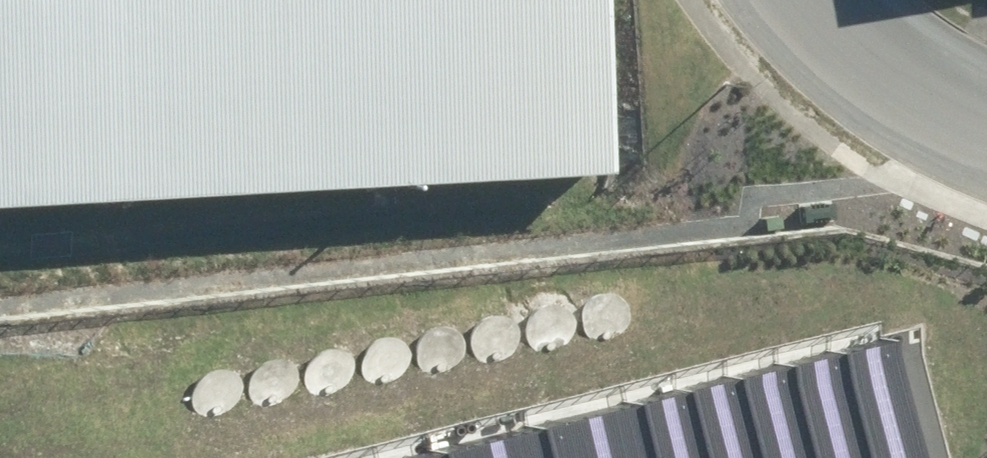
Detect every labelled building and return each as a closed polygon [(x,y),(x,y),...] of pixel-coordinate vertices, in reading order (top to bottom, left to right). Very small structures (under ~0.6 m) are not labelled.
[(482,166),(605,112),(587,0),(0,0),(0,189),(482,166)] [(571,316),(577,322),(585,325),(593,326),(601,323),(608,318),(613,311),(615,303),(614,295),(610,287),(604,281),(596,278),(589,277),(582,279),(576,282),(571,288),(567,294),(566,301),(567,309),(571,316)] [(513,326),(519,331),(526,335),(535,335),(543,333),(550,328),(554,321),(556,313),(555,304),(552,297),(546,291),(538,288),(531,287),(524,289),(517,292),(512,297),(509,304),(508,311),(509,318),(513,326)] [(463,340),(469,346),(477,349),(485,350),(493,347),(500,342),(505,335),(507,327),(506,319),(502,311),(496,305),(488,302),(481,301),(474,303),(467,306),(463,312),(459,318),(458,325),(459,333),(463,340)] [(404,350),(411,356),(418,359),(427,359),(435,357),(442,352),(446,345),(448,337),(447,329),(444,321),(438,315),(430,312),(423,311),(415,313),(409,316),(404,321),(401,328),(400,335),(401,342),(404,350)] [(350,362),(357,368),(364,371),(373,372),(381,369),(388,364),(392,357),(394,349),(393,341),(390,333),(384,328),(376,324),(369,323),(361,325),(355,328),(350,334),(347,340),(346,347),(347,355),(350,362)] [(875,327),(824,338),(853,457),(906,457),(875,327)] [(292,372),(298,378),(306,381),(314,381),(322,379),(329,374),(334,367),(336,359),(335,351),(331,343),(325,337),(317,334),(310,333),(303,335),(297,338),(292,343),(288,350),(287,357),(288,364),(292,372)] [(824,338),(774,350),(799,457),(853,457),(824,338)] [(242,386),(248,392),(256,395),(265,396),(273,393),(279,388),(284,381),(286,373),(285,365),(282,357),(276,352),(268,348),(261,348),(253,349),(247,352),(242,358),(239,364),(237,371),(239,379),(242,386)] [(774,350),(723,362),(746,457),(799,457),(774,350)] [(184,396),(190,402),(198,405),(206,405),(214,403),(221,398),(226,391),(228,383),(227,375),(223,367),(217,361),(209,358),(202,357),(195,359),(189,362),(184,368),(180,374),(179,381),(180,388),(184,396)] [(723,362),(673,374),(693,457),(746,457),(723,362)] [(673,374),(622,387),(640,457),(693,457),(673,374)] [(622,387),(523,412),(535,457),(640,457),(622,387)] [(523,412),(424,437),(429,457),(535,457),(523,412)] [(424,437),(375,450),(377,457),(429,457),(424,437)]
